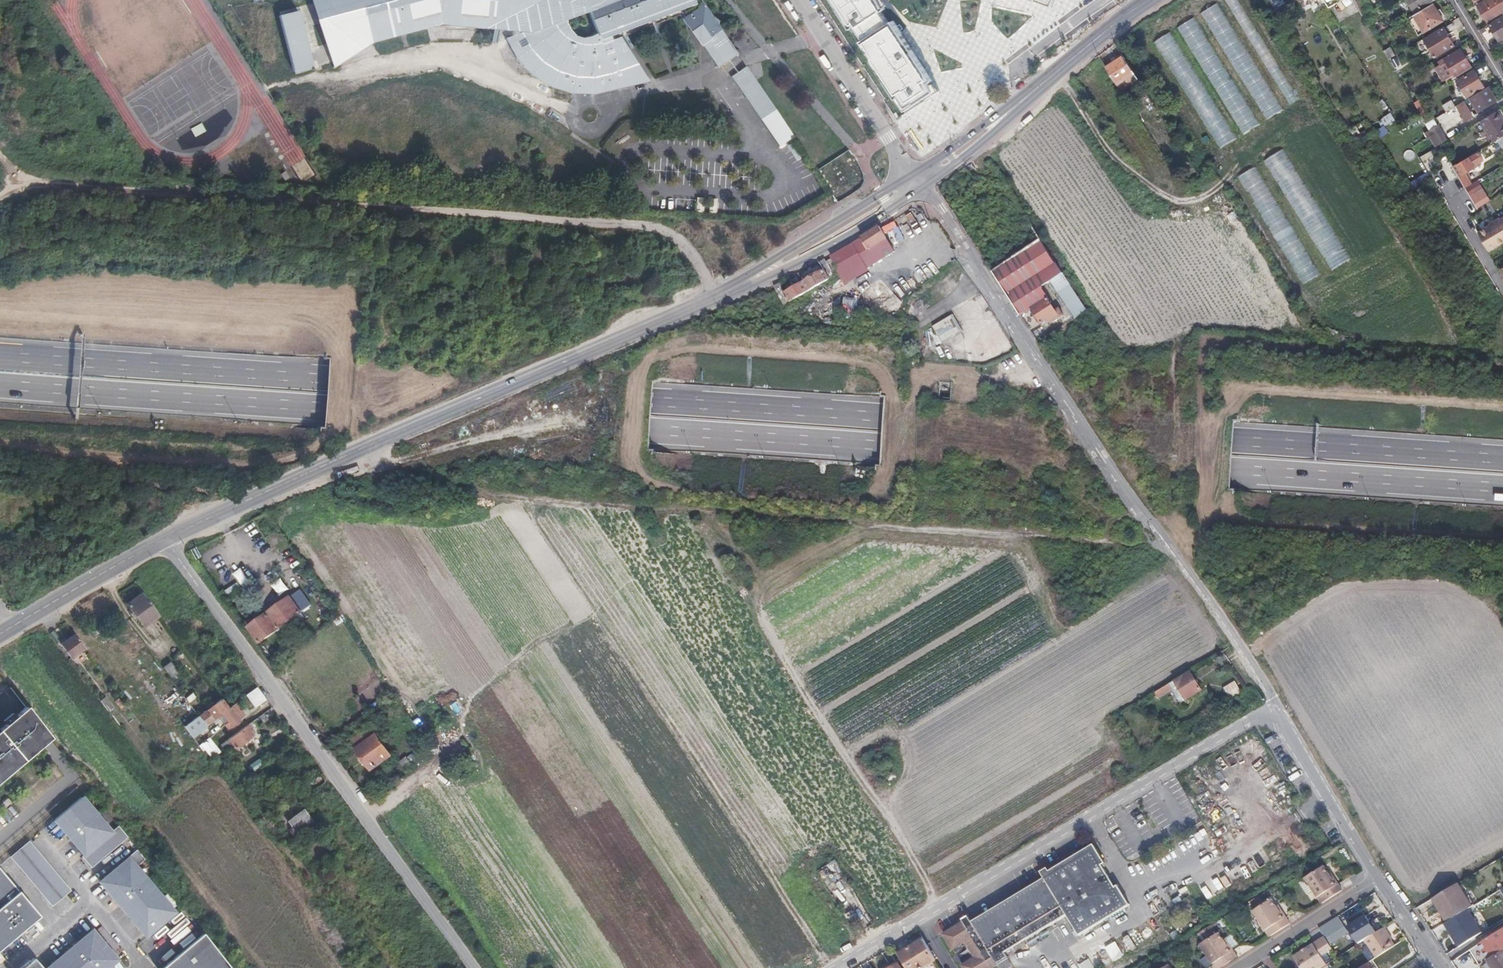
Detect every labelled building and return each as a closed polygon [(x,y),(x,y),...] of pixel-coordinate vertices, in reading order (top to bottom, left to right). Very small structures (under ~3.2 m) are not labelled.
[(339,30),(351,12),(333,0),(321,18),(339,30)] [(526,50),(533,71),(551,82),(551,86),(572,93),(595,93),(617,88),(600,44),(619,37),(682,14),(718,67),(737,53),(700,0),(362,0),(377,15),(376,17),(374,18),(373,20),(372,22),(371,24),(371,26),(370,27),(370,29),(369,30),(369,31),(369,32),(369,33),(369,35),(439,16),(452,21),(462,19),(472,23),(483,19),(493,25),(527,28),(526,50)] [(880,0),(844,0),(857,22),(884,6),(880,0)] [(1225,0),(1288,103),(1298,96),(1239,0),(1225,0)] [(1363,17),(1375,9),(1370,0),(1353,0),(1363,17)] [(1415,15),(1434,3),(1435,3),(1433,1),(1435,0),(1406,0),(1415,15)] [(1478,5),(1488,23),(1502,14),(1502,0),(1486,0),(1478,5)] [(1415,15),(1409,19),(1419,35),(1444,21),(1434,3),(1415,15)] [(1283,109),(1218,4),(1202,14),(1267,119),(1283,109)] [(1294,16),(1288,6),(1277,12),(1284,23),(1294,16)] [(279,15),(293,70),(312,65),(298,10),(279,15)] [(1489,24),(1500,41),(1502,39),(1502,16),(1489,24)] [(932,76),(898,19),(867,37),(900,94),(910,88),(915,96),(931,86),(927,79),(932,76)] [(1178,29),(1243,133),(1259,123),(1194,19),(1178,29)] [(1168,26),(1150,37),(1219,149),(1237,138),(1168,26)] [(1485,41),(1492,38),(1487,26),(1480,29),(1485,41)] [(1455,46),(1444,27),(1425,38),(1436,57),(1455,46)] [(1396,55),(1391,47),(1384,51),(1389,59),(1396,55)] [(1455,74),(1456,77),(1473,67),(1461,48),(1445,58),(1444,58),(1438,61),(1441,66),(1436,69),(1444,81),(1455,74)] [(1398,60),(1396,55),(1389,59),(1391,64),(1398,60)] [(1124,56),(1106,66),(1116,81),(1129,102),(1137,97),(1128,85),(1138,79),(1133,71),(1124,56)] [(776,110),(746,66),(731,76),(761,120),(776,110)] [(1461,91),(1466,100),(1469,99),(1468,97),(1485,87),(1475,70),(1458,80),(1461,86),(1458,88),(1460,92),(1461,91)] [(1455,74),(1444,81),(1446,84),(1456,77),(1455,74)] [(1497,102),(1488,87),(1469,98),(1478,113),(1497,102)] [(1414,103),(1422,115),(1426,113),(1424,111),(1425,111),(1422,106),(1423,106),(1421,104),(1424,102),(1421,98),(1414,103)] [(1456,106),(1452,100),(1443,106),(1447,112),(1456,106)] [(1473,116),(1464,101),(1457,106),(1466,121),(1473,116)] [(1498,110),(1482,120),(1494,142),(1498,140),(1502,136),(1502,118),(1498,110)] [(1454,119),(1445,124),(1448,131),(1457,126),(1454,119)] [(195,136),(205,130),(201,122),(190,128),(195,136)] [(1426,129),(1436,146),(1447,140),(1439,126),(1432,130),(1430,126),(1426,129)] [(1283,148),(1264,160),(1332,271),(1351,259),(1283,148)] [(1404,151),(1405,159),(1413,157),(1412,150),(1404,151)] [(1457,164),(1453,167),(1459,177),(1465,188),(1472,184),(1466,173),(1476,167),(1475,166),(1484,160),(1479,152),(1457,165),(1457,164)] [(1256,167),(1238,177),(1301,284),(1319,274),(1256,167)] [(289,178),(285,172),(281,174),(285,181),(289,178)] [(990,187),(985,179),(973,187),(978,195),(990,187)] [(1481,189),(1470,195),(1474,202),(1478,208),(1481,207),(1487,203),(1488,202),(1481,189)] [(1017,203),(1009,190),(1000,196),(1009,208),(1017,203)] [(1041,239),(1033,228),(1026,216),(1015,224),(1022,235),(985,260),(993,272),(1041,239)] [(1478,232),(1491,252),(1502,244),(1502,216),(1478,232)] [(863,261),(891,244),(881,229),(880,226),(862,238),(853,243),(854,244),(831,257),(832,258),(827,261),(835,276),(841,273),(863,261)] [(975,231),(968,235),(977,248),(984,243),(975,231)] [(1048,298),(1041,287),(1062,273),(1041,239),(993,272),(1021,316),(1032,308),(1048,298)] [(810,291),(835,276),(827,261),(825,259),(819,262),(824,271),(804,282),(810,291)] [(842,276),(865,264),(863,261),(841,273),(842,276)] [(784,305),(810,291),(804,282),(785,292),(780,283),(774,286),(784,305)] [(818,299),(831,292),(827,284),(814,292),(818,299)] [(1070,285),(1058,293),(1070,311),(1082,303),(1070,285)] [(810,303),(816,300),(812,293),(806,297),(810,303)] [(804,307),(810,303),(806,297),(800,301),(804,307)] [(1048,298),(1032,308),(1042,324),(1049,320),(1051,324),(1064,316),(1059,308),(1056,310),(1048,298)] [(790,316),(799,310),(794,302),(785,308),(790,316)] [(1082,303),(1070,311),(1075,318),(1087,310),(1082,303)] [(941,341),(962,331),(953,314),(933,325),(941,341)] [(242,568),(234,573),(241,585),(249,581),(242,568)] [(277,571),(268,576),(279,596),(288,590),(277,571)] [(158,616),(142,593),(127,604),(143,627),(158,616)] [(260,644),(302,613),(290,597),(248,627),(260,644)] [(62,640),(54,630),(49,634),(57,644),(62,640)] [(85,649),(74,634),(60,644),(71,658),(85,649)] [(180,675),(170,662),(163,668),(172,681),(180,675)] [(1186,700),(1202,690),(1190,671),(1175,681),(1182,693),(1186,700)] [(1235,680),(1224,687),(1230,698),(1241,691),(1235,680)] [(1177,696),(1182,693),(1175,681),(1169,684),(1172,689),(1177,696)] [(1158,698),(1172,689),(1169,684),(1167,686),(1155,693),(1158,698)] [(50,738),(10,687),(0,693),(0,777),(50,738)] [(258,705),(265,700),(256,687),(249,693),(258,705)] [(113,707),(106,697),(101,701),(108,711),(113,707)] [(120,707),(123,704),(119,698),(115,701),(120,707)] [(206,727),(222,715),(228,722),(223,725),(227,730),(240,721),(239,719),(244,715),(235,703),(228,708),(221,699),(214,704),(198,716),(206,727)] [(253,731),(269,718),(265,712),(248,724),(253,731)] [(378,718),(373,712),(359,722),(364,728),(378,718)] [(192,737),(206,727),(198,716),(184,726),(192,737)] [(227,754),(252,736),(250,733),(245,726),(220,745),(227,754)] [(372,770),(392,755),(371,727),(351,741),(363,758),(366,762),(372,770)] [(81,797),(54,820),(84,855),(111,833),(81,797)] [(314,823),(304,810),(288,823),(291,827),(296,833),(297,836),(314,823)] [(118,827),(111,833),(84,855),(82,857),(91,867),(127,837),(118,827)] [(293,836),(296,833),(291,827),(288,829),(293,836)] [(69,890),(28,841),(10,856),(52,905),(69,890)] [(1130,905),(1118,885),(1115,886),(1102,865),(1105,863),(1093,844),(1075,855),(1073,852),(1066,856),(1068,859),(1049,871),(1047,868),(1040,872),(1045,879),(973,922),(968,915),(961,919),(963,922),(944,934),(953,949),(966,941),(976,957),(963,966),(964,967),(993,967),(998,965),(1008,959),(1005,953),(999,943),(1019,930),(1025,940),(1067,915),(1079,935),(1130,905)] [(137,850),(128,858),(131,862),(135,866),(144,859),(137,850)] [(131,862),(128,858),(100,882),(146,936),(174,912),(135,866),(131,862)] [(1328,873),(1324,866),(1305,877),(1322,903),(1342,890),(1334,877),(1332,879),(1328,873)] [(39,916),(0,870),(0,949),(39,916)] [(1440,912),(1447,923),(1468,910),(1473,907),(1458,883),(1432,899),(1440,912)] [(1276,906),(1271,899),(1253,911),(1270,937),(1290,924),(1282,911),(1280,912),(1276,906)] [(1440,927),(1454,950),(1468,941),(1464,934),(1468,932),(1463,925),(1473,919),(1468,910),(1447,923),(1440,927)] [(1376,932),(1366,916),(1348,927),(1359,944),(1365,940),(1376,932)] [(1335,941),(1348,932),(1341,922),(1333,926),(1330,921),(1319,928),(1329,944),(1335,941)] [(1140,930),(1145,939),(1153,935),(1148,926),(1140,930)] [(1206,941),(1216,934),(1210,926),(1200,932),(1206,941)] [(1377,957),(1395,946),(1391,940),(1388,935),(1389,934),(1385,927),(1376,932),(1365,940),(1377,957)] [(1005,953),(1025,940),(1019,930),(999,943),(1005,953)] [(117,960),(92,931),(47,967),(107,967),(117,960)] [(1478,944),(1488,960),(1502,951),(1502,944),(1496,932),(1478,944)] [(1218,933),(1216,934),(1206,941),(1200,944),(1215,967),(1221,967),(1237,957),(1229,945),(1227,946),(1223,940),(1218,933)] [(1118,941),(1126,954),(1137,947),(1130,934),(1118,941)] [(1234,934),(1227,937),(1232,948),(1239,945),(1234,934)] [(161,967),(228,967),(200,935),(161,967)] [(1326,964),(1321,957),(1332,949),(1324,936),(1305,949),(1306,950),(1302,952),(1302,951),(1293,957),(1301,967),(1320,967),(1326,964)] [(923,939),(898,954),(906,967),(923,967),(936,960),(933,955),(923,939)] [(1114,961),(1125,955),(1116,941),(1105,947),(1114,961)] [(1338,946),(1335,941),(1329,944),(1333,950),(1338,946)] [(1489,962),(1492,967),(1502,967),(1502,952),(1488,961),(1489,962)] [(21,967),(42,967),(33,958),(21,967)] [(1089,958),(1078,965),(1080,967),(1095,967),(1089,958)] [(1013,966),(1008,959),(998,965),(1000,967),(1009,967),(1013,966)]
